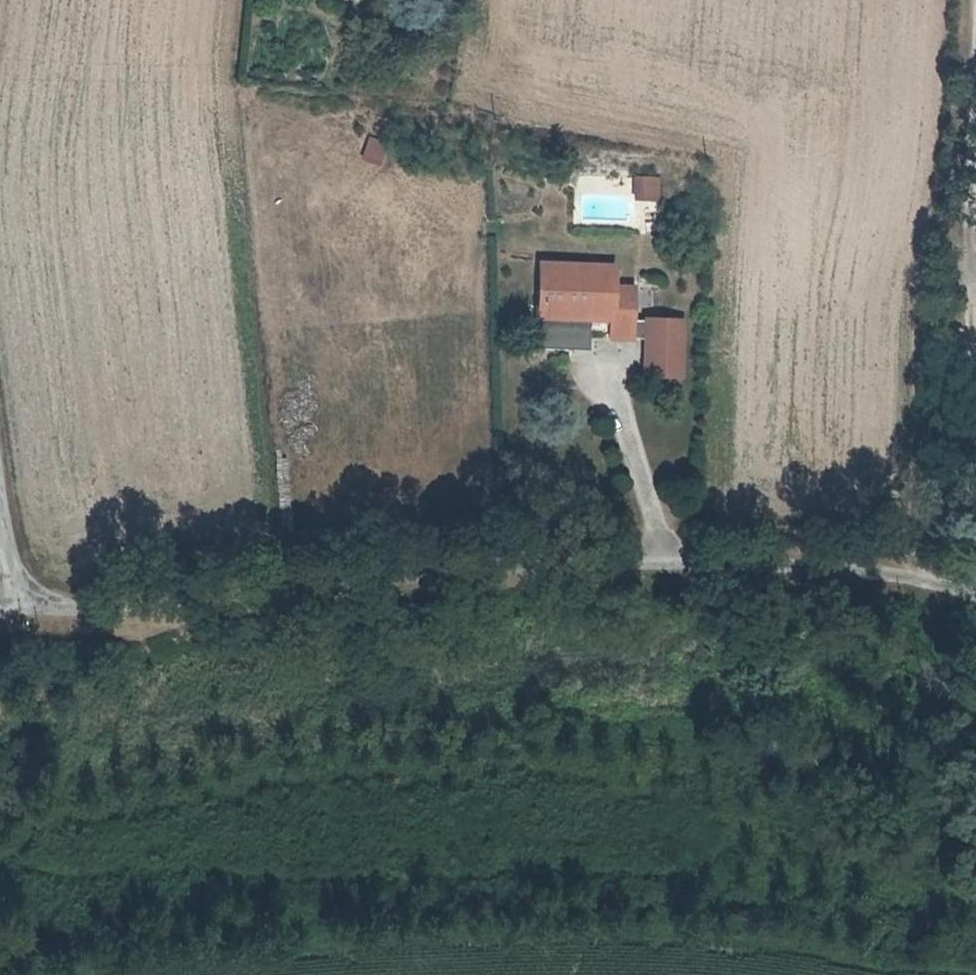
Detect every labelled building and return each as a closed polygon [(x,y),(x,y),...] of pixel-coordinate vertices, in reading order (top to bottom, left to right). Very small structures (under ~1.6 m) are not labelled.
[(369,135),(361,159),(381,165),(389,142),(369,135)] [(661,177),(636,176),(635,198),(660,199),(661,177)] [(617,261),(538,259),(535,350),(592,352),(593,336),(630,338),(632,288),(616,288),(617,261)] [(684,381),(685,321),(646,320),(644,379),(684,381)]
